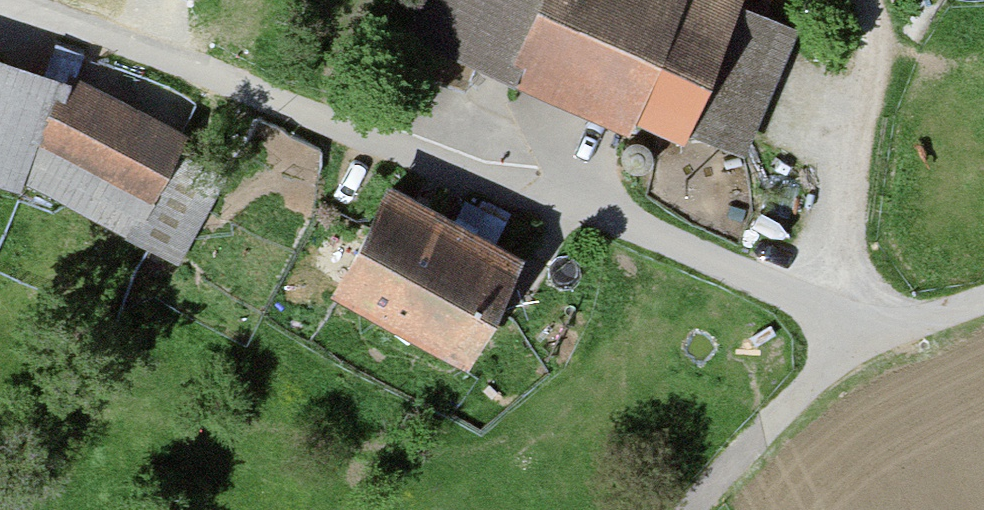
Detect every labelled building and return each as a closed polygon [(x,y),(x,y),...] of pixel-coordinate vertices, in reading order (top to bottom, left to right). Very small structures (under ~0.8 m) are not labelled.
[(792,26),(731,0),(425,0),(422,7),(453,20),(443,43),(479,58),(489,36),(636,98),(742,144),(792,26)] [(453,20),(422,7),(411,34),(624,126),(636,98),(489,36),(479,58),(443,43),(453,20)] [(71,82),(0,62),(0,167),(23,174),(129,229),(149,190),(44,134),(71,82)] [(178,137),(71,82),(44,134),(149,190),(129,229),(153,241),(195,160),(172,149),(178,137)] [(650,109),(644,109),(638,111),(634,116),(633,122),(635,128),(640,132),(646,134),(652,133),(657,129),(659,123),(659,117),(655,112),(650,109)] [(218,172),(195,160),(153,241),(175,252),(218,172)] [(462,349),(513,251),(494,240),(472,229),(436,211),(437,209),(393,186),(340,287),(386,311),(386,310),(462,349)] [(486,200),(472,229),(494,240),(509,212),(486,200)]
